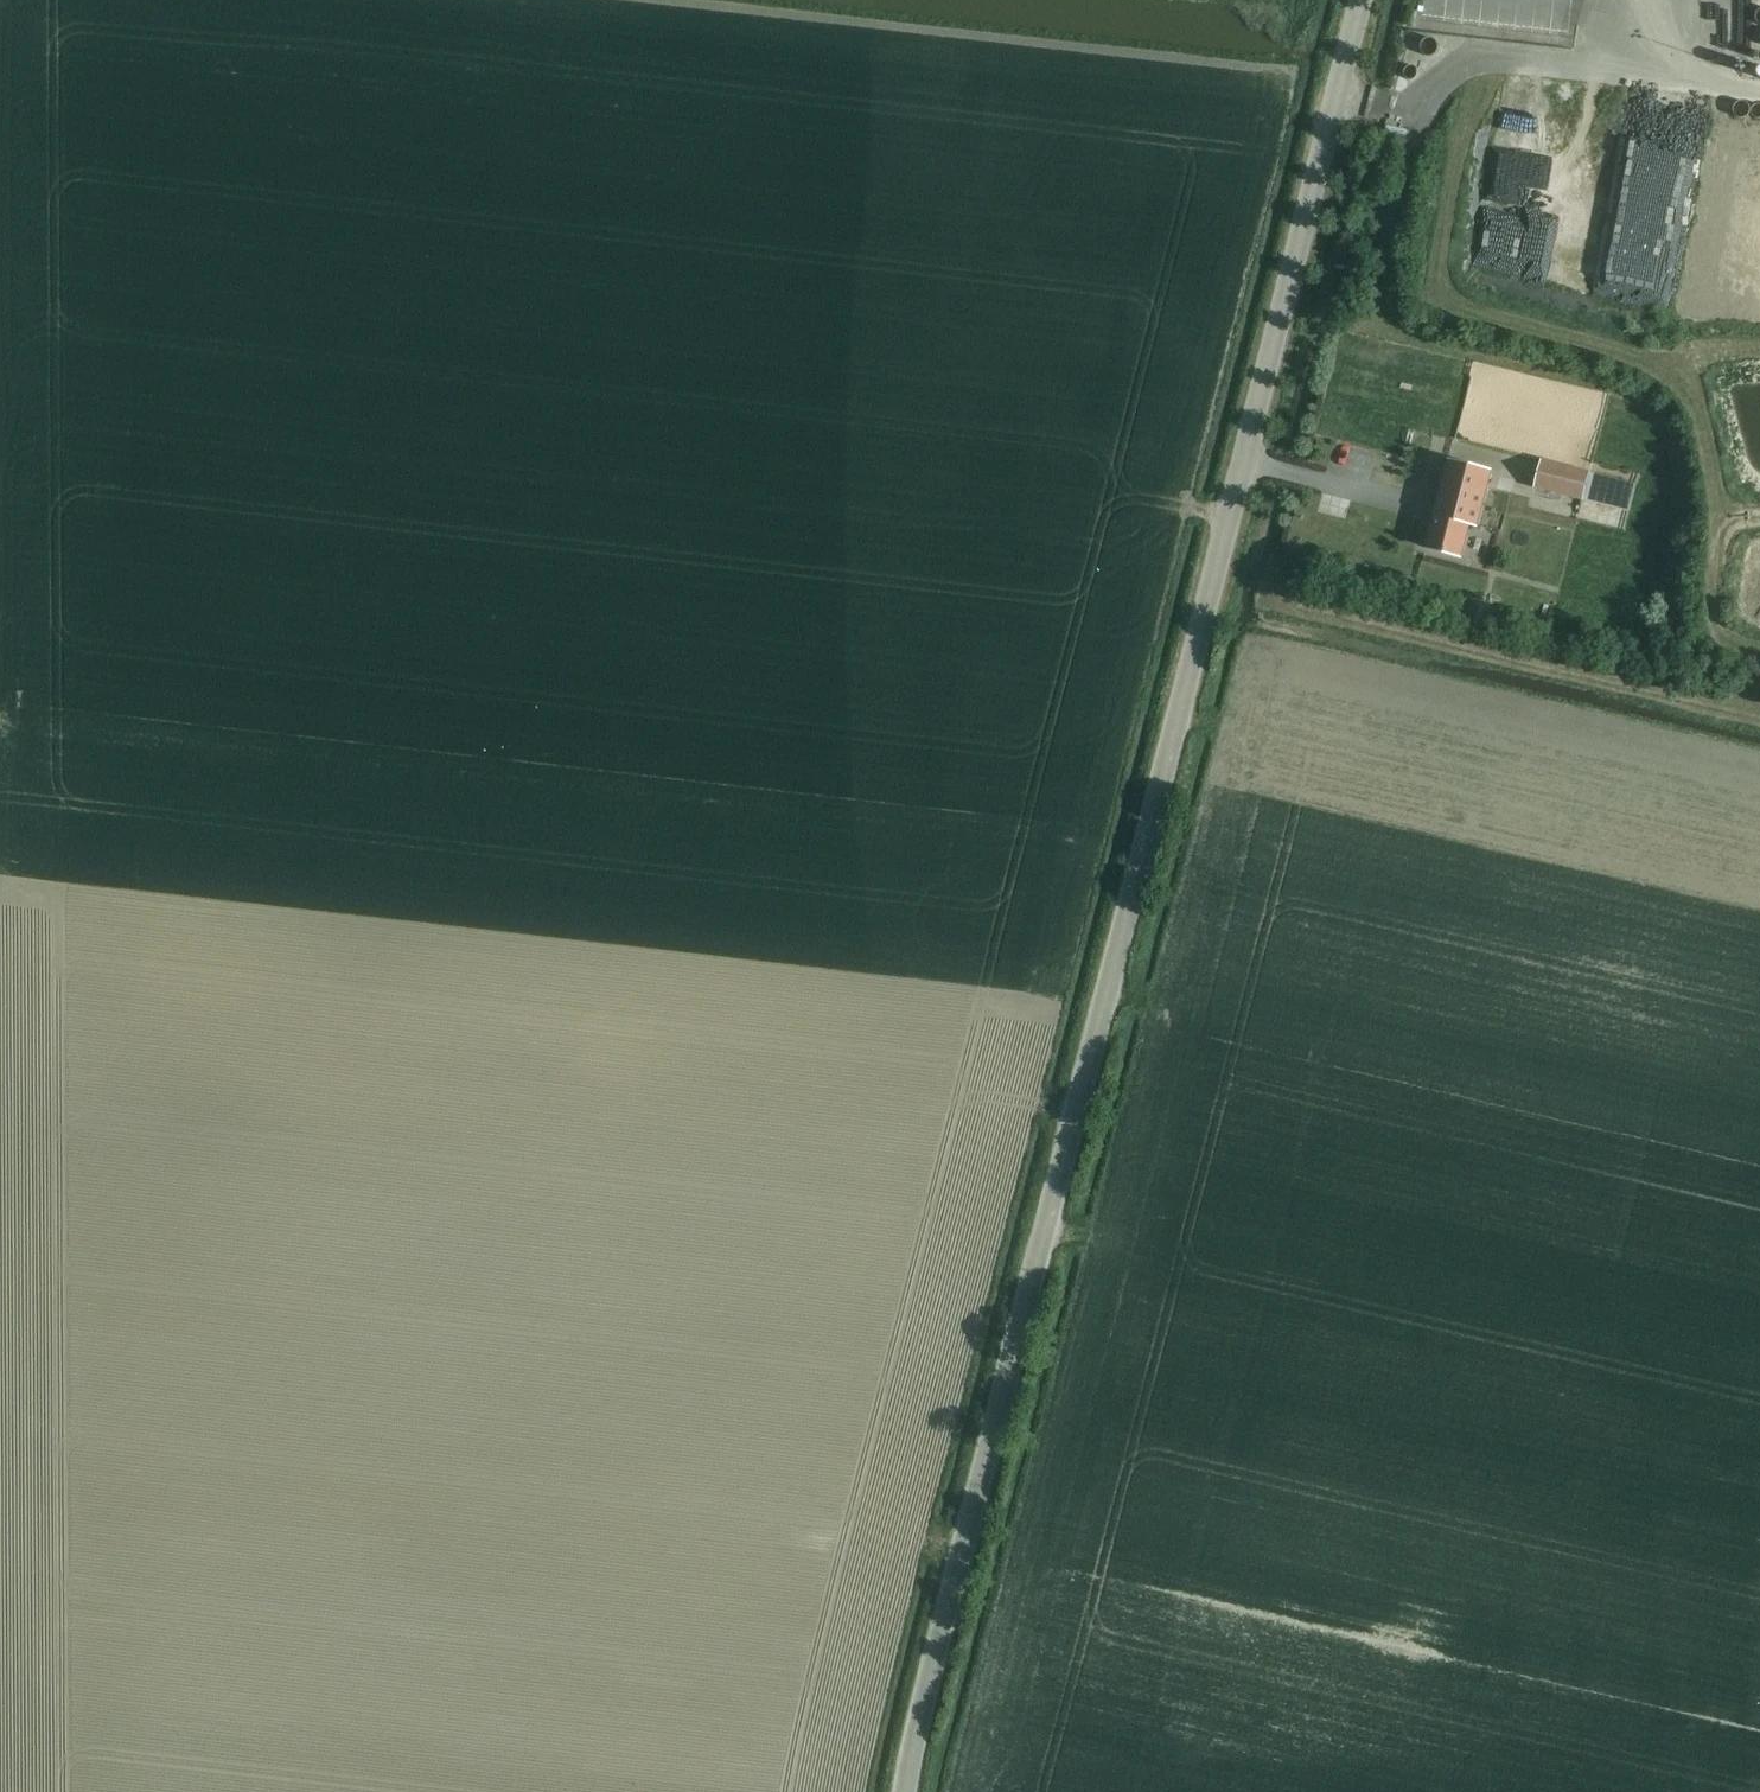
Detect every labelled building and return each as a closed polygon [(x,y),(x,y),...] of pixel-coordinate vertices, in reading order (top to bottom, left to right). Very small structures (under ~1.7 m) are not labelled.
[(1527,9),(1511,8),(1512,0),(1475,0),(1475,11),(1527,15),(1527,9)] [(1472,514),(1479,516),(1493,462),(1451,451),(1428,538),(1463,548),(1472,514)] [(1582,500),(1589,472),(1542,460),(1535,488),(1582,500)]
